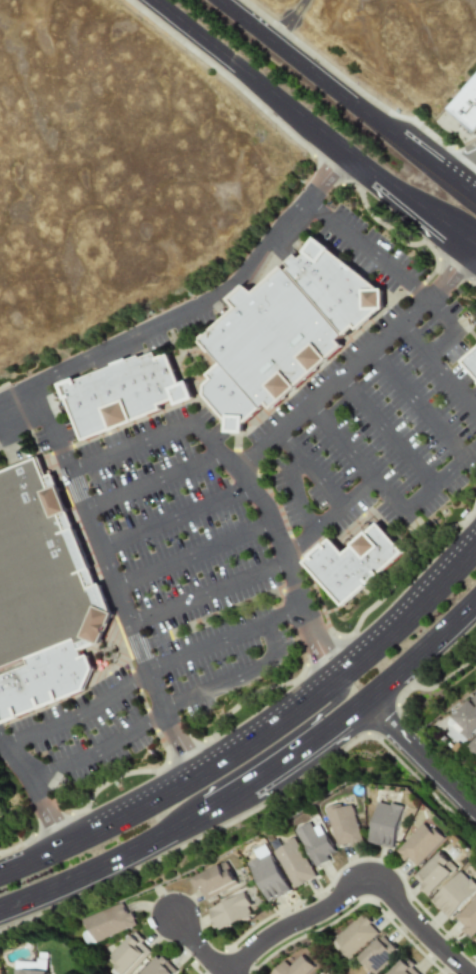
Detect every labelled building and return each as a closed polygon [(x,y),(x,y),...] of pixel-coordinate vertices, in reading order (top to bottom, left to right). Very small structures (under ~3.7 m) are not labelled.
[(447,110),(475,78),(475,133),(447,110)] [(321,237),(386,289),(390,289),(390,310),(386,311),(363,331),(359,328),(351,336),(289,266),(301,255),(305,259),(321,237)] [(234,300),(252,284),(259,292),(289,266),(351,336),(345,340),(350,346),(277,411),(272,405),(267,410),(225,363),(205,340),(241,308),(234,300)] [(67,389),(171,348),(192,401),(88,442),(67,389)] [(463,363),(475,352),(475,378),(463,363)] [(209,397),(210,385),(218,377),(215,373),(225,363),(267,410),(251,424),(251,435),(233,435),(233,424),(209,397)] [(24,658),(0,667),(0,473),(36,458),(43,476),(53,471),(113,611),(101,646),(96,643),(79,650),(75,638),(24,658)] [(382,524),(409,554),(348,608),(307,563),(334,539),(348,554),(382,524)] [(4,723),(0,713),(0,675),(28,664),(24,658),(75,638),(79,650),(80,656),(86,654),(94,668),(84,690),(4,723)] [(393,848),(404,807),(380,800),(369,842),(393,848)] [(328,808),(340,849),(365,842),(354,804),(345,807),(343,803),(328,808)] [(328,832),(320,836),(313,822),(298,829),(315,866),(338,855),(328,832)] [(416,867),(444,837),(433,827),(431,830),(423,822),(397,850),(416,867)] [(292,888),(315,878),(299,839),(276,848),(292,888)] [(255,849),(259,858),(250,862),(266,901),(289,892),(269,844),(255,849)] [(430,894),(456,868),(439,850),(412,876),(430,894)] [(200,890),(205,901),(238,884),(226,861),(190,879),(196,892),(200,890)] [(475,889),(475,885),(460,870),(431,901),(449,918),(475,889)] [(217,931),(253,915),(243,893),(207,909),(217,931)] [(454,916),(471,937),(475,932),(475,898),(454,916)] [(85,918),(94,941),(137,925),(132,912),(128,913),(124,903),(85,918)] [(334,940),(351,957),(379,931),(362,914),(334,940)] [(151,951),(133,933),(107,961),(121,973),(129,973),(151,951)] [(399,951),(381,935),(359,959),(375,973),(378,973),(399,951)] [(16,961),(16,969),(46,970),(46,953),(38,952),(38,962),(16,961)] [(177,971),(161,953),(139,973),(175,973),(177,971)] [(300,955),(290,966),(283,960),(271,973),(305,973),(313,966),(300,955)] [(402,959),(387,973),(418,973),(402,959)]
